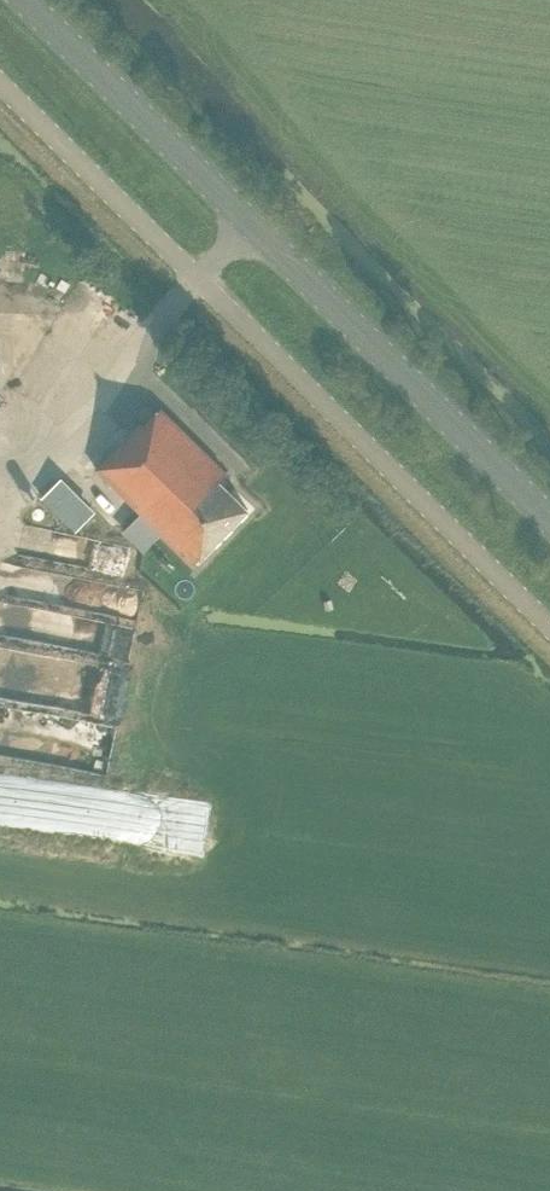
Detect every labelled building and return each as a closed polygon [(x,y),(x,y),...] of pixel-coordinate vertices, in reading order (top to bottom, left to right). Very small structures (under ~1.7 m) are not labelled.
[(79,285),(56,332),(116,362),(139,315),(79,285)] [(226,472),(160,408),(144,425),(141,422),(96,468),(194,564),(248,508),(219,480),(226,472)] [(76,530),(93,513),(59,479),(42,497),(76,530)] [(110,773),(126,668),(97,663),(98,653),(75,649),(76,647),(122,654),(126,623),(21,607),(16,638),(0,636),(0,756),(110,773)]
